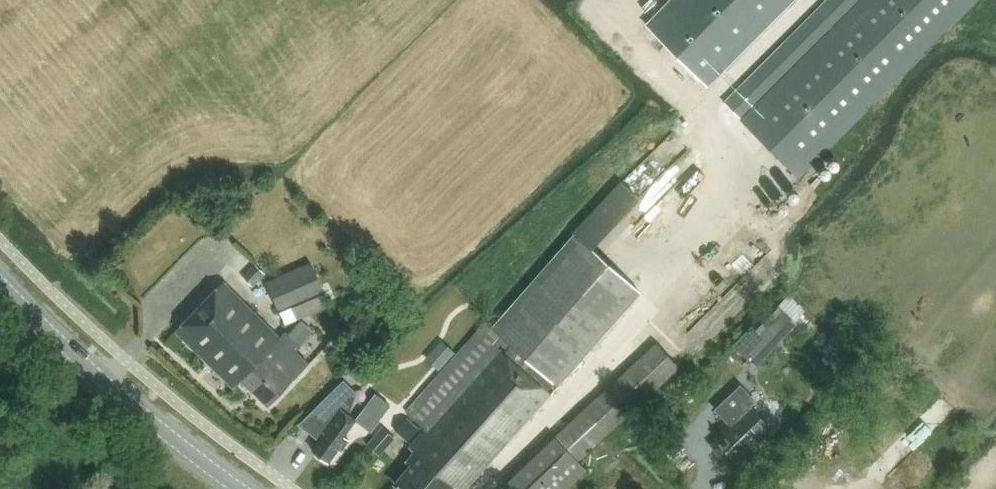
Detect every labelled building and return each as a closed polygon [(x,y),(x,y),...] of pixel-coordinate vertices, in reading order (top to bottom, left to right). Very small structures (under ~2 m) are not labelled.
[(659,23),(718,83),(799,0),(682,0),(659,23)] [(724,102),(741,120),(800,178),(808,170),(814,176),(824,165),(818,159),(977,0),(826,0),(724,102)] [(641,199),(621,181),(575,231),(595,249),(641,199)] [(641,292),(587,243),(575,233),(486,334),(552,393),(641,292)] [(324,293),(312,263),(266,283),(279,312),(281,311),(286,324),(330,305),(324,293)] [(252,287),(265,274),(256,265),(243,279),(252,287)] [(175,331),(234,387),(241,379),(269,405),(310,363),(297,350),(302,345),(287,330),(281,336),(224,281),(225,281),(224,280),(175,331)] [(778,304),(738,348),(752,361),(792,318),(778,304)] [(579,462),(679,367),(642,327),(594,373),(609,388),(504,487),(505,488),(569,488),(588,471),(579,462)] [(500,348),(479,329),(407,409),(428,428),(409,449),(414,453),(407,461),(413,466),(396,484),(402,488),(449,488),(454,484),(459,488),(466,488),(551,394),(500,348)] [(831,336),(825,331),(817,339),(823,344),(831,336)] [(330,398),(307,429),(308,429),(310,428),(322,437),(313,450),(329,462),(338,450),(341,451),(350,439),(344,435),(355,420),(356,420),(357,419),(343,409),(353,396),(341,384),(345,380),(344,380),(327,396),(330,398)] [(772,429),(749,405),(755,400),(740,385),(716,409),(726,419),(712,432),(718,438),(712,445),(724,458),(729,453),(738,462),(772,429)] [(372,432),(392,405),(382,397),(361,424),(372,432)] [(395,430),(408,442),(420,429),(407,418),(395,430)]
